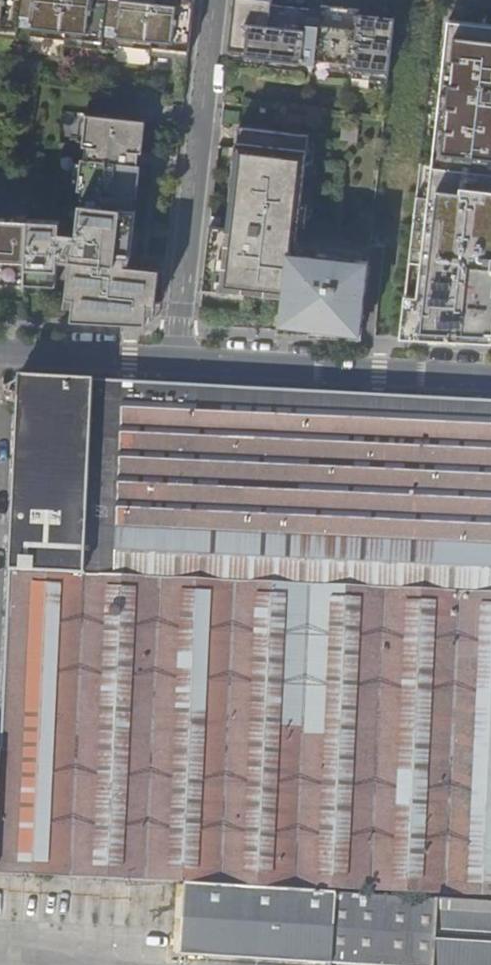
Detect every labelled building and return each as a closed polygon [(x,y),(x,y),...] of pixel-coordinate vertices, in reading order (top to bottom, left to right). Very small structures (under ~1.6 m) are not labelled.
[(19,38),(24,0),(0,0),(0,36),(19,38)] [(104,48),(110,4),(108,4),(108,0),(36,0),(32,35),(68,38),(67,44),(104,48)] [(117,44),(153,48),(152,53),(188,57),(194,0),(120,0),(117,44)] [(228,57),(264,61),(263,67),(300,71),(302,60),(300,60),(302,38),(304,38),(307,9),(308,9),(308,8),(288,7),(288,9),(270,8),(271,0),(253,0),(253,1),(236,0),(235,0),(228,57)] [(323,5),(315,67),(352,71),(351,77),(389,81),(396,18),(377,16),(377,20),(359,18),(360,8),(341,7),(341,10),(323,9),(324,5),(323,5)] [(450,19),(433,164),(420,163),(401,335),(490,341),(490,24),(450,19)] [(146,120),(86,113),(83,145),(123,148),(123,150),(139,152),(139,150),(143,151),(146,120)] [(308,138),(238,130),(226,231),(209,229),(202,292),(230,294),(230,291),(280,293),(278,329),(360,334),(369,260),(351,258),(351,256),(318,252),(317,255),(302,253),(287,239),(288,231),(297,232),(308,138)] [(123,148),(83,145),(82,157),(138,162),(139,152),(123,150),(123,148)] [(141,163),(82,157),(78,188),(82,189),(77,232),(73,231),(71,250),(129,255),(132,256),(137,207),(134,207),(135,193),(138,194),(141,163)] [(0,218),(0,280),(24,282),(28,219),(0,218)] [(28,219),(24,282),(57,283),(60,220),(28,219)] [(129,255),(71,250),(70,257),(128,262),(129,255)] [(74,282),(73,297),(72,319),(145,323),(146,304),(154,305),(155,265),(128,262),(70,257),(67,285),(68,285),(68,282),(74,282)] [(189,881),(490,896),(490,399),(23,375),(4,751),(0,750),(0,872),(189,881)] [(189,881),(184,956),(323,964),(490,964),(490,896),(189,881)]
